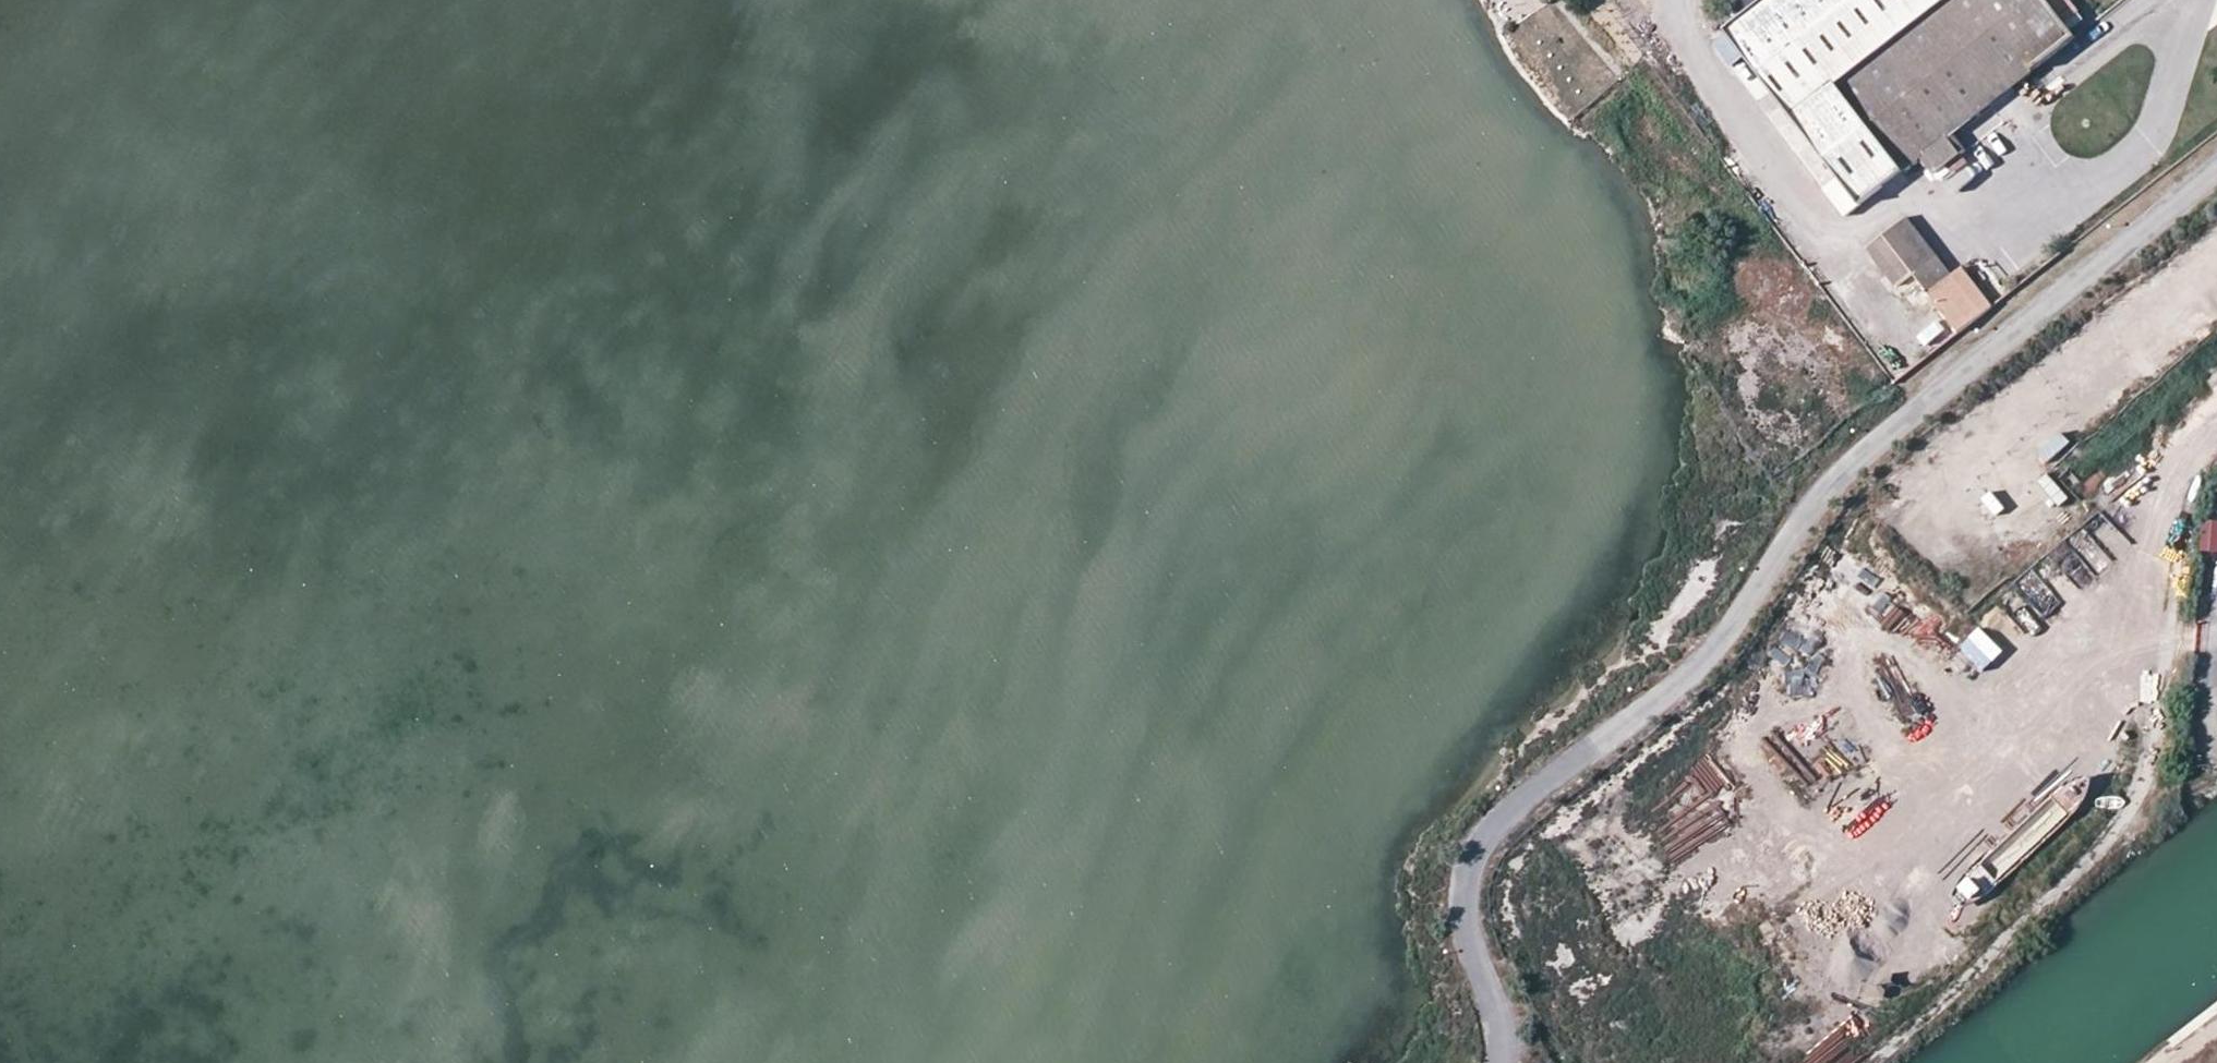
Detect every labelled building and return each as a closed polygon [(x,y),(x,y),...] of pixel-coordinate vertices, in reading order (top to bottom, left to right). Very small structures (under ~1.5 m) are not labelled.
[(1716,41),(1731,64),(1745,54),(1795,116),(1942,0),(1768,0),(1716,41)] [(1982,0),(1942,0),(1795,116),(1840,174),(1863,203),(1899,175),(1922,157),(1955,131),(2034,69),(1982,0)] [(2034,69),(2077,33),(2067,20),(2051,0),(1982,0),(2034,69)] [(2080,9),(2074,0),(2051,0),(2067,20),(2080,9)] [(1968,146),(1955,131),(1922,157),(1935,173),(1968,146)] [(1896,222),(1884,231),(1959,328),(1974,317),(1983,310),(1976,301),(1954,273),(1952,271),(1941,277),(1896,222)] [(1884,231),(1858,254),(1888,293),(1902,282),(1948,337),(1959,328),(1884,231)] [(1964,264),(1954,273),(1976,301),(1987,292),(1964,264)] [(1953,881),(1963,900),(1996,884),(1987,865),(1953,881)]
